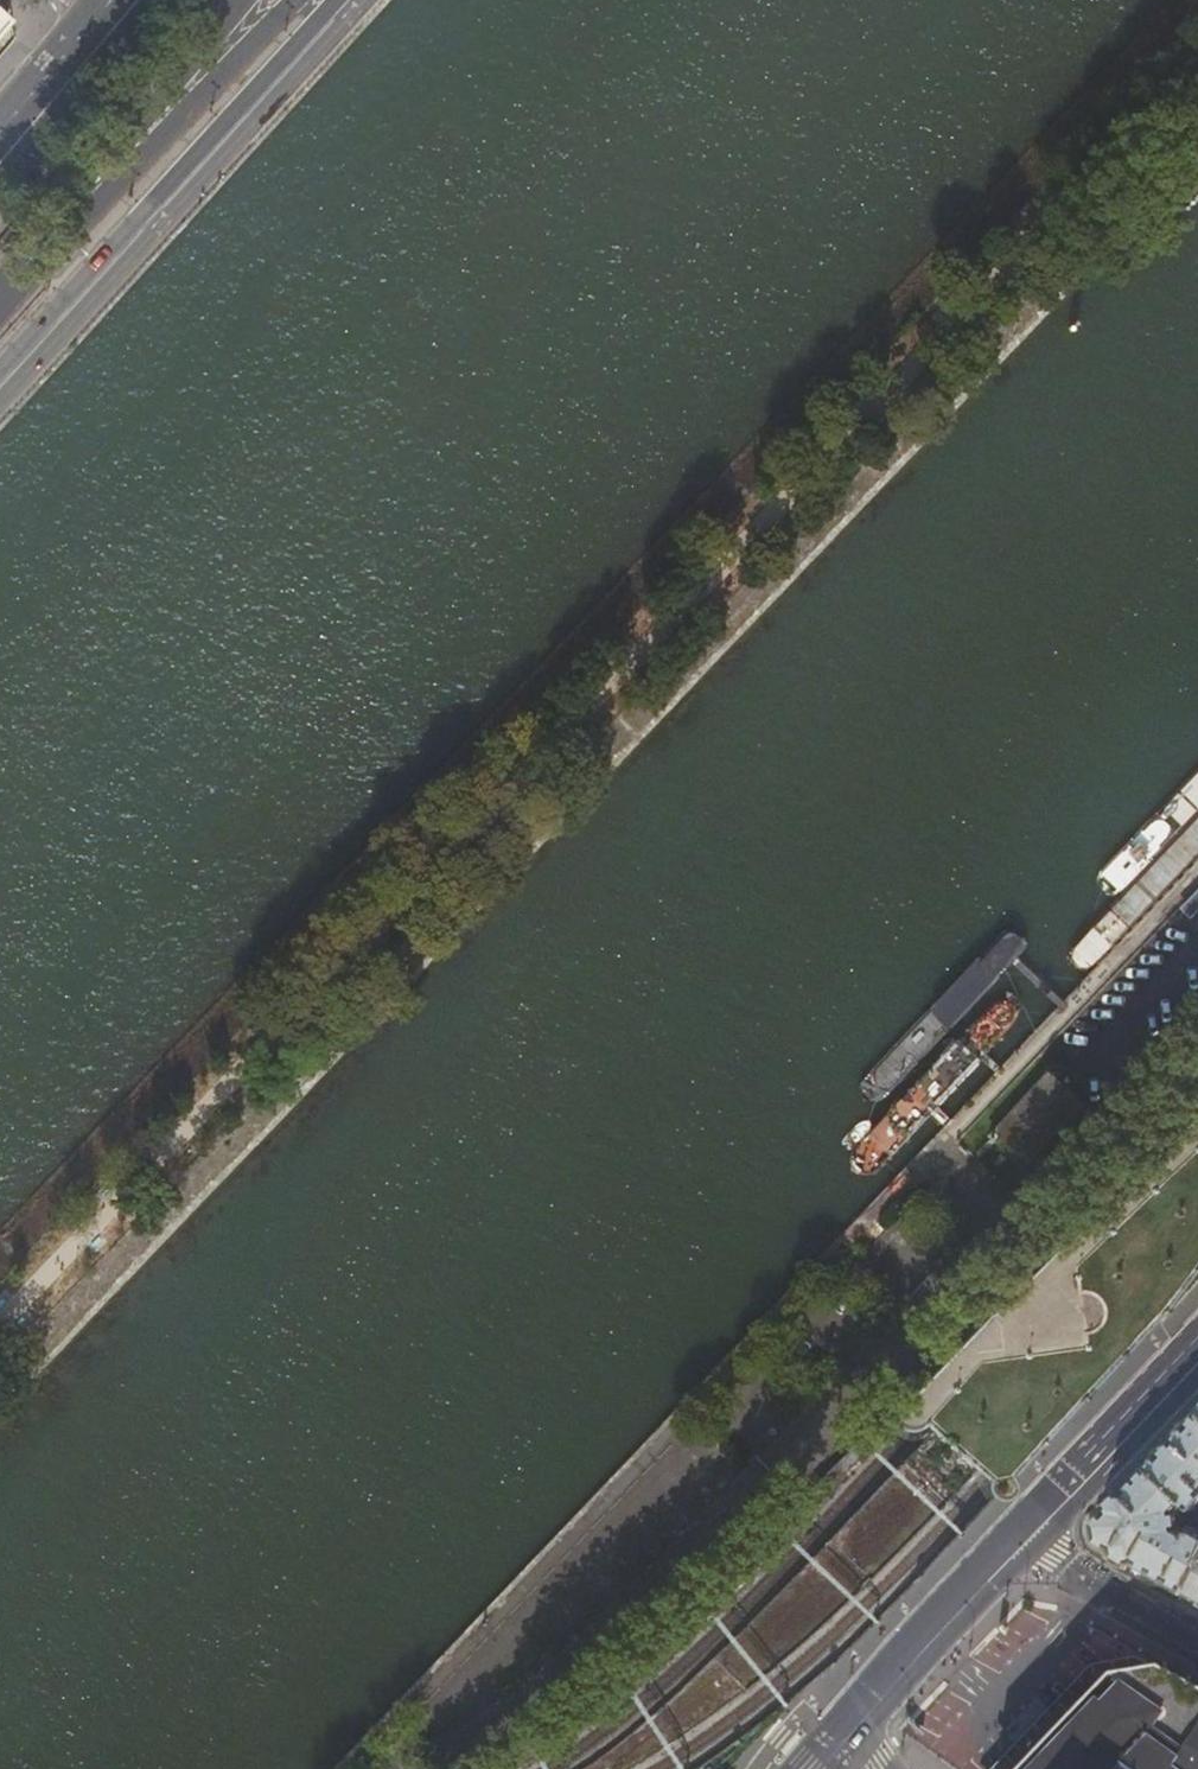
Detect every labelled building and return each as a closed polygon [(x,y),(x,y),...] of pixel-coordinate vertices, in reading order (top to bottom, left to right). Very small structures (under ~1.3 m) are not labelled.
[(1083,1107),(1048,1074),(990,1139),(1025,1169),(1083,1107)] [(1172,1443),(1146,1470),(1187,1509),(1192,1510),(1197,1504),(1197,1415),(1172,1443)] [(1187,1509),(1146,1470),(1114,1504),(1092,1527),(1096,1544),(1139,1568),(1185,1593),(1197,1570),(1197,1530),(1194,1527),(1191,1533),(1179,1527),(1178,1519),(1187,1509)] [(1185,1593),(1197,1601),(1197,1570),(1185,1593)] [(1017,1768),(1197,1768),(1197,1705),(1144,1677),(1119,1681),(1097,1684),(1017,1768)]
